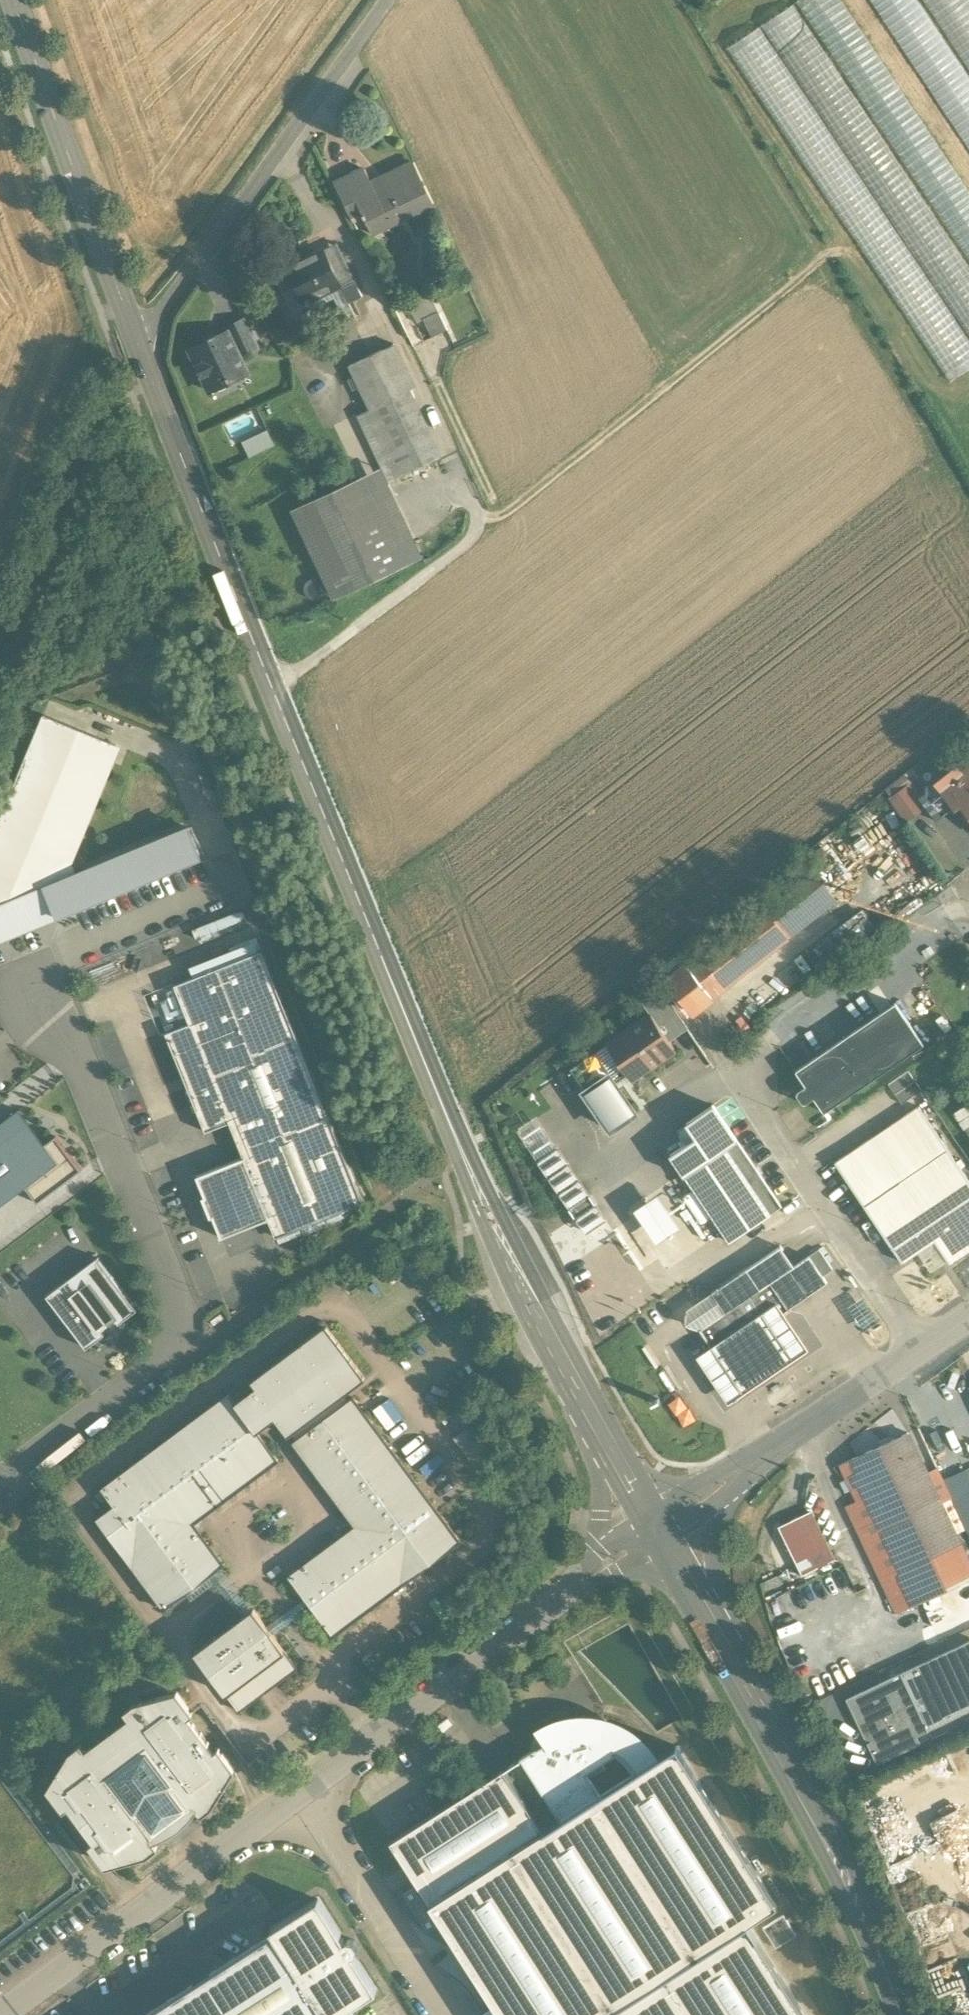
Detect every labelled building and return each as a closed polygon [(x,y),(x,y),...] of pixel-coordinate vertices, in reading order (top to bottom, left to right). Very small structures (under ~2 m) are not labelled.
[(968,368),(968,188),(852,0),(802,0),(735,41),(946,382),(968,368)] [(968,145),(968,0),(883,0),(968,145)] [(414,163),(371,183),(365,170),(335,184),(348,211),(359,206),(363,215),(362,215),(364,220),(365,220),(369,228),(401,213),(404,219),(434,204),(414,163)] [(359,206),(348,211),(352,220),(362,215),(363,215),(359,206)] [(401,213),(369,228),(372,234),(404,219),(401,213)] [(337,244),(323,250),(330,265),(344,259),(337,244)] [(323,250),(288,267),(298,287),(286,293),(296,314),(312,306),(310,303),(311,302),(311,301),(339,287),(340,286),(330,265),(323,250)] [(354,280),(344,259),(330,265),(340,286),(354,280)] [(340,286),(339,287),(347,304),(362,297),(354,280),(340,286)] [(430,294),(408,305),(417,323),(423,320),(431,338),(447,330),(430,294)] [(257,346),(244,320),(244,321),(244,320),(225,329),(227,333),(228,332),(239,355),(256,347),(256,346),(257,346)] [(227,333),(189,351),(209,392),(248,374),(239,355),(228,332),(227,333)] [(414,389),(395,345),(350,365),(358,384),(370,410),(357,416),(381,470),(387,483),(432,462),(406,403),(415,399),(411,391),(414,389)] [(387,483),(381,470),(359,481),(400,568),(422,557),(387,483)] [(400,568),(359,481),(294,511),(335,598),(400,568)] [(0,820),(0,941),(37,925),(31,911),(52,902),(58,917),(200,858),(188,828),(72,876),(67,863),(116,745),(74,727),(43,715),(0,820)] [(952,780),(968,802),(968,767),(952,780)] [(910,786),(890,801),(904,822),(924,806),(910,786)] [(811,870),(668,979),(692,1011),(788,938),(785,934),(832,898),(811,870)] [(262,951),(174,986),(190,1024),(166,1034),(205,1133),(229,1123),(229,1121),(316,1086),(262,951)] [(684,1025),(660,988),(642,1000),(651,1014),(660,1026),(664,1023),(668,1023),(674,1032),(684,1025)] [(895,1003),(795,1071),(805,1085),(798,1090),(796,1095),(802,1103),(807,1103),(814,1098),(824,1113),(923,1045),(895,1003)] [(651,1014),(607,1044),(629,1075),(631,1078),(675,1048),(660,1026),(651,1014)] [(629,1075),(607,1044),(571,1069),(611,1128),(635,1112),(615,1084),(629,1075)] [(913,1069),(894,1083),(911,1107),(931,1094),(913,1069)] [(316,1086),(229,1121),(229,1123),(243,1158),(196,1177),(204,1197),(202,1199),(210,1219),(213,1218),(221,1239),(268,1220),(275,1239),(362,1204),(316,1086)] [(713,1106),(686,1124),(696,1138),(670,1155),(685,1176),(737,1141),(713,1106)] [(834,1163),(901,1262),(933,1241),(949,1264),(968,1251),(968,1181),(919,1106),(834,1163)] [(18,1110),(0,1124),(0,1206),(25,1188),(37,1204),(81,1171),(55,1137),(44,1145),(18,1110)] [(537,1116),(515,1131),(585,1234),(606,1219),(537,1116)] [(737,1141),(685,1176),(730,1243),(782,1208),(737,1141)] [(717,1231),(691,1193),(683,1198),(709,1236),(717,1231)] [(679,1226),(657,1195),(635,1210),(657,1241),(679,1226)] [(833,1270),(819,1250),(809,1257),(823,1276),(833,1270)] [(809,1257),(790,1270),(808,1296),(827,1283),(809,1257)] [(72,1278),(107,1324),(114,1319),(118,1325),(137,1311),(97,1259),(72,1278)] [(790,1270),(760,1290),(747,1270),(712,1293),(725,1313),(700,1330),(712,1347),(716,1353),(719,1357),(755,1333),(752,1329),(770,1317),(772,1320),(783,1313),(808,1296),(790,1270)] [(107,1324),(72,1278),(46,1297),(86,1349),(104,1336),(100,1330),(107,1324)] [(770,1317),(752,1329),(755,1333),(719,1357),(716,1353),(712,1347),(697,1357),(728,1404),(809,1350),(783,1313),(772,1320),(770,1317)] [(325,1326),(251,1381),(255,1387),(234,1403),(227,1394),(100,1488),(113,1506),(96,1518),(163,1609),(185,1592),(220,1567),(223,1565),(192,1523),(277,1460),(255,1431),(274,1417),(288,1436),(292,1433),(296,1439),(292,1442),(354,1526),(286,1576),(303,1599),(310,1608),(331,1637),(459,1542),(353,1398),(348,1401),(343,1394),(364,1379),(325,1326)] [(854,1459),(839,1466),(846,1480),(840,1483),(845,1493),(851,1491),(856,1502),(846,1508),(854,1526),(859,1524),(883,1574),(878,1577),(895,1614),(921,1602),(919,1598),(968,1575),(968,1566),(940,1504),(926,1474),(908,1435),(908,1433),(906,1434),(907,1434),(854,1459)] [(951,1499),(937,1468),(926,1474),(940,1504),(951,1499)] [(952,1500),(967,1533),(968,1532),(968,1492),(952,1500)] [(806,1525),(802,1518),(780,1528),(783,1535),(784,1535),(796,1561),(818,1550),(827,1546),(816,1524),(807,1529),(805,1525),(806,1525)] [(226,1595),(242,1617),(251,1611),(235,1588),(220,1567),(185,1592),(190,1599),(216,1581),(226,1595)] [(286,1612),(265,1627),(272,1636),(292,1621),(310,1608),(303,1599),(286,1612)] [(242,1617),(195,1652),(206,1668),(212,1676),(238,1711),(296,1668),(272,1636),(265,1627),(252,1610),(251,1611),(242,1617)] [(900,1674),(928,1732),(968,1712),(968,1642),(900,1674)] [(195,1676),(170,1694),(177,1693),(192,1713),(202,1706),(192,1691),(201,1685),(212,1676),(206,1668),(195,1676)] [(900,1674),(847,1699),(877,1765),(919,1745),(916,1737),(928,1732),(900,1674)] [(135,1704),(126,1710),(130,1716),(85,1749),(81,1743),(71,1751),(48,1788),(64,1809),(69,1805),(95,1841),(90,1845),(105,1864),(146,1854),(155,1847),(151,1841),(157,1835),(163,1828),(168,1824),(180,1815),(184,1813),(189,1810),(197,1807),(201,1813),(211,1806),(234,1769),(217,1747),(213,1750),(188,1716),(192,1713),(177,1693),(170,1694),(135,1704)] [(595,1722),(581,1721),(567,1723),(559,1725),(552,1727),(539,1733),(546,1744),(522,1759),(560,1820),(601,1795),(591,1779),(607,1769),(604,1764),(615,1756),(621,1760),(627,1765),(634,1775),(638,1772),(638,1773),(655,1763),(642,1747),(628,1735),(612,1726),(595,1722)] [(560,1820),(536,1835),(423,1905),(490,2014),(797,2014),(741,1925),(773,1906),(676,1749),(655,1763),(638,1773),(638,1772),(634,1775),(601,1795),(560,1820)] [(423,1905),(536,1835),(498,1774),(385,1844),(423,1905)] [(270,1930),(273,1934),(146,2014),(351,2014),(348,2010),(376,1991),(353,1955),(356,1953),(358,1947),(354,1940),(348,1939),(345,1941),(318,1899),(270,1930)]
